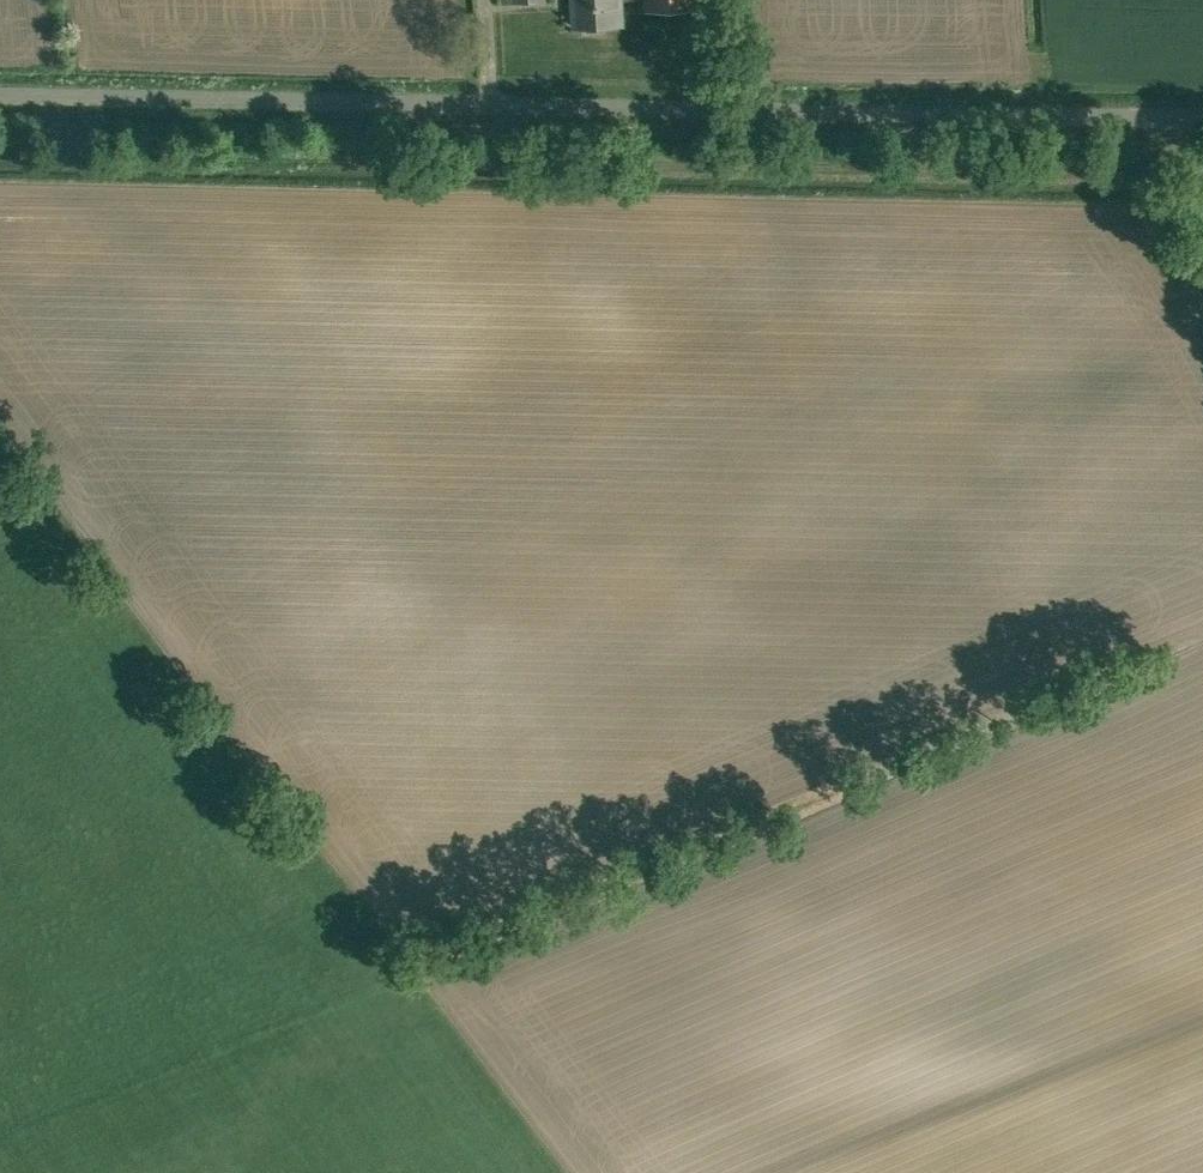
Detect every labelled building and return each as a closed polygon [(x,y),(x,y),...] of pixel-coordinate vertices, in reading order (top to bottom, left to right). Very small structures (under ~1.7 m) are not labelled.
[(574,27),(581,27),(586,27),(586,32),(604,31),(603,26),(622,25),(621,0),(573,0),(574,27)] [(645,9),(698,6),(698,0),(645,0),(645,9)]
